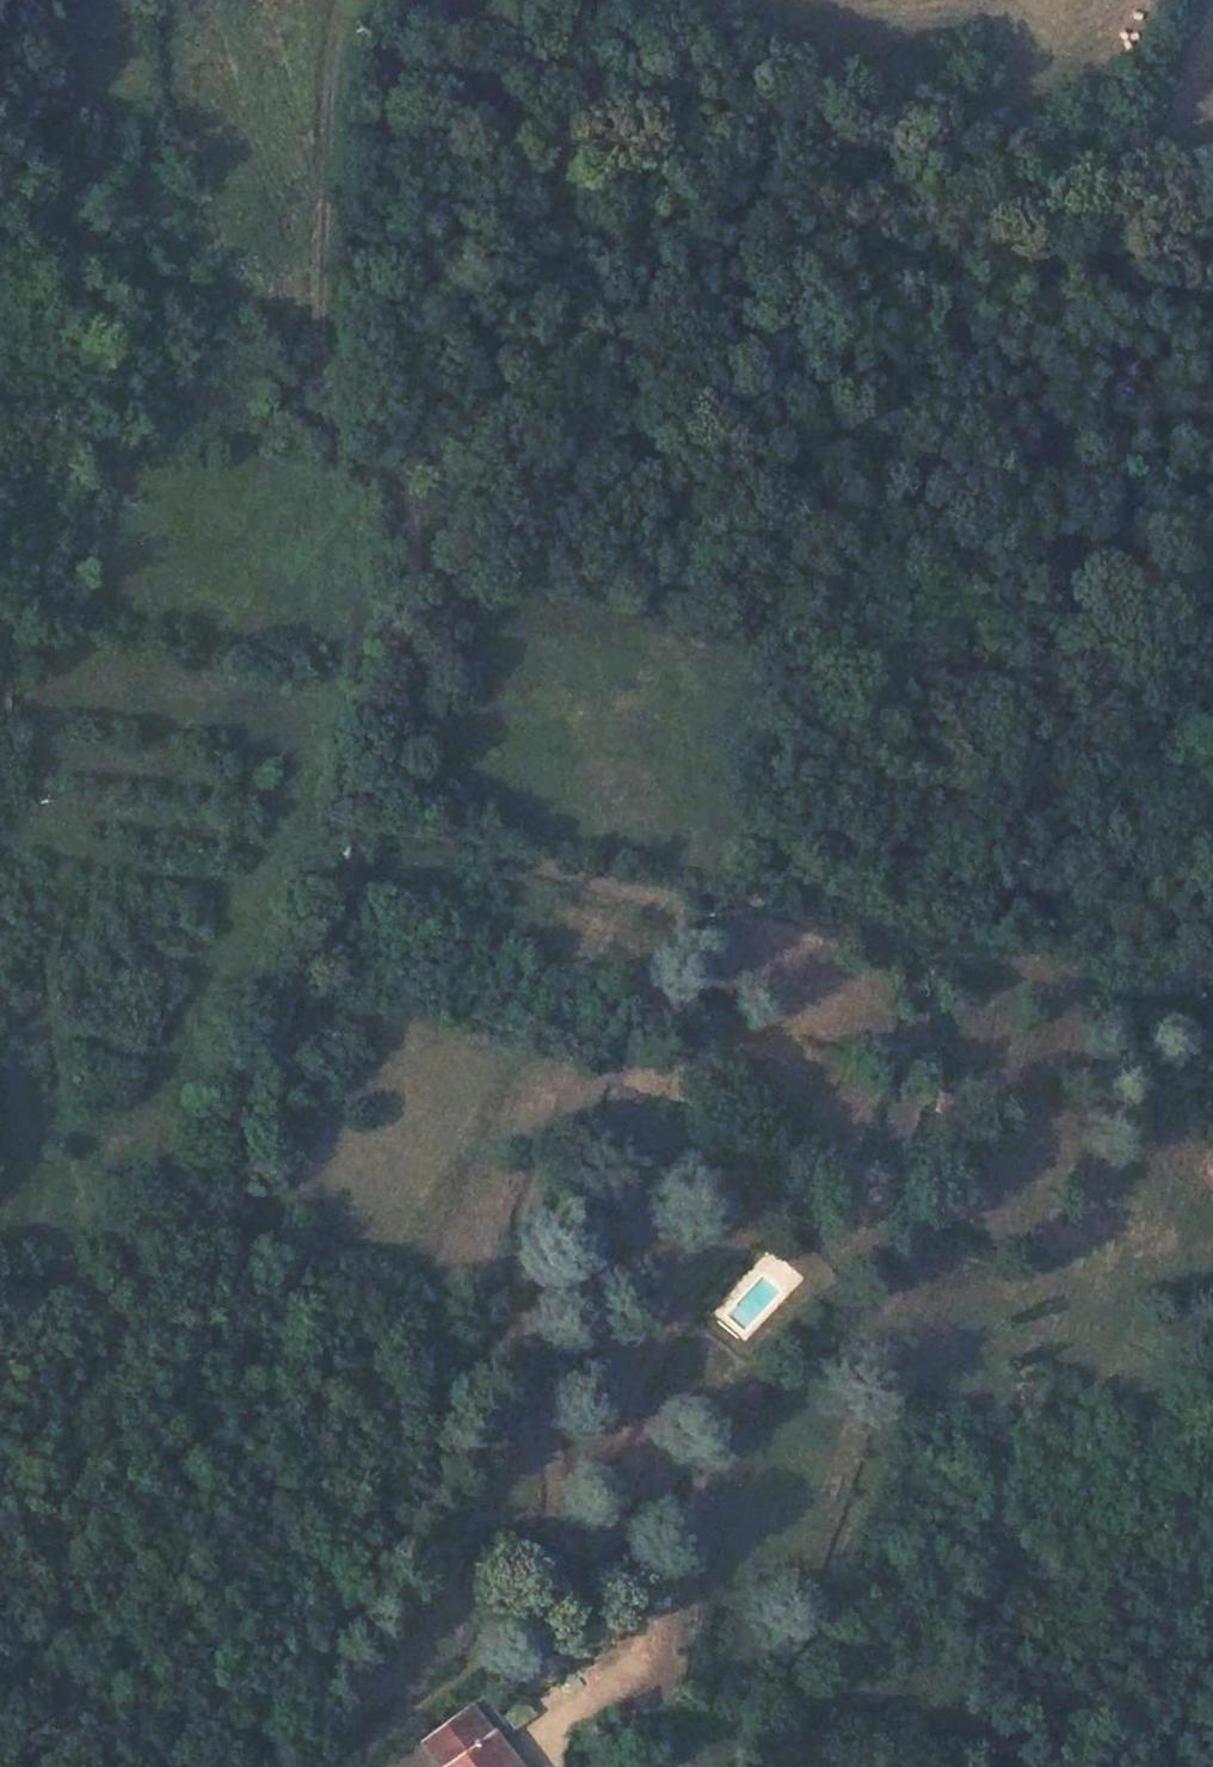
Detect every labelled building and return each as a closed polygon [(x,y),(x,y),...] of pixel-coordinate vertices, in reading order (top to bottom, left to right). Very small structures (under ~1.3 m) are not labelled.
[(424,795),(417,808),(433,816),(441,802),(424,795)] [(422,1738),(440,1761),(436,1764),(438,1766),(516,1766),(497,1741),(483,1720),(470,1702),(422,1738)] [(497,1710),(483,1720),(497,1741),(512,1731),(497,1710)]
